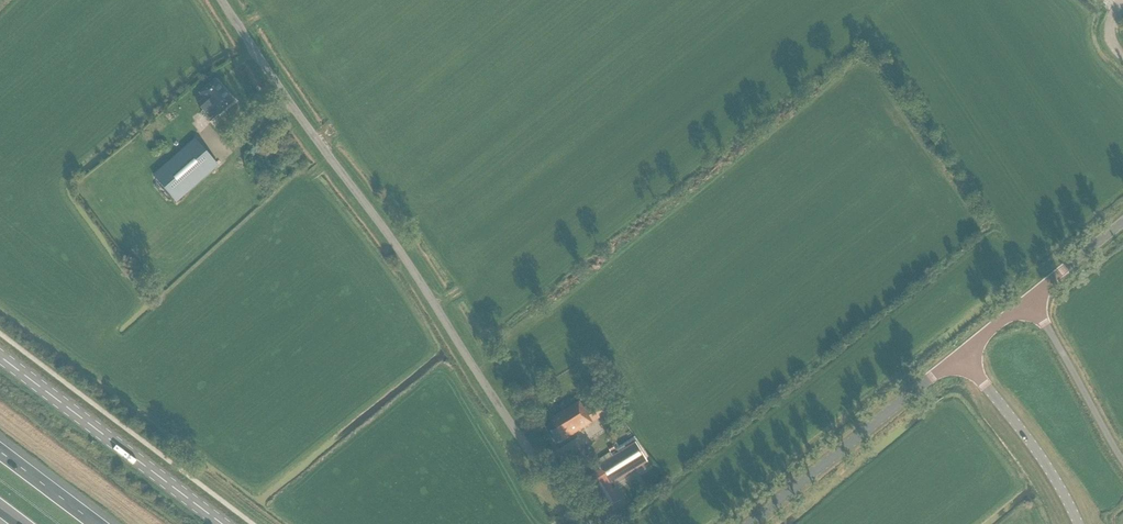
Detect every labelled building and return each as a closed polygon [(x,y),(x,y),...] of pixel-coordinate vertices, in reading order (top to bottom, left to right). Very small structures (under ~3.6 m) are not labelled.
[(210,123),(216,117),(234,102),(215,80),(200,94),(205,99),(197,105),(210,123)] [(166,153),(173,160),(202,135),(173,103),(161,114),(166,119),(158,126),(161,130),(156,134),(164,143),(169,138),(175,146),(166,153)] [(197,141),(155,177),(177,202),(219,165),(197,141)] [(579,402),(543,424),(556,445),(607,414),(598,399),(583,408),(579,402)] [(606,509),(621,500),(611,484),(647,462),(636,443),(598,466),(600,469),(584,478),(594,494),(596,493),(606,509)]
